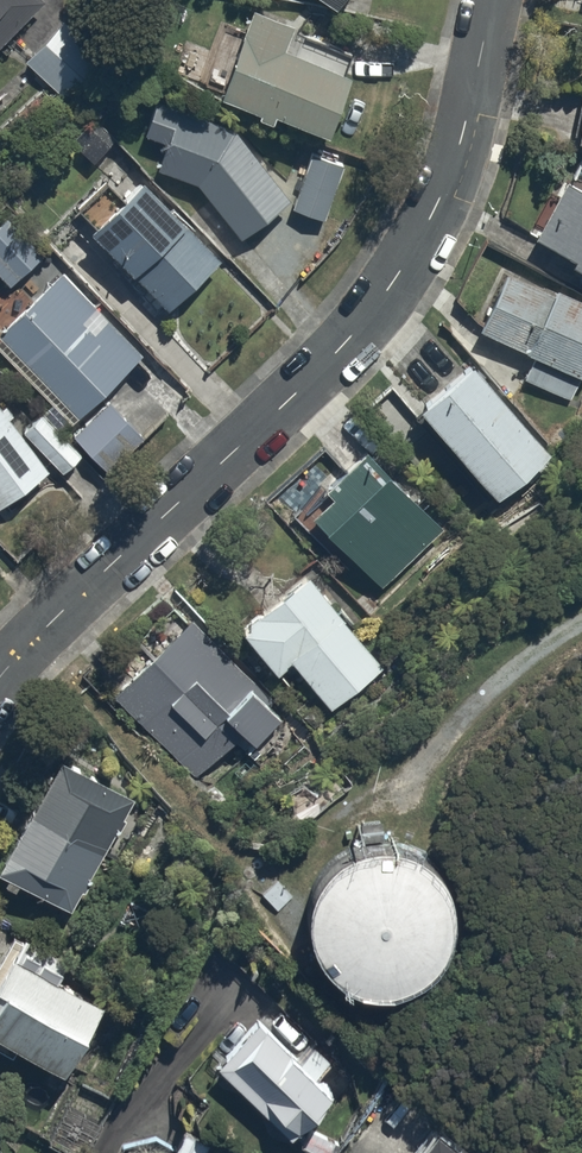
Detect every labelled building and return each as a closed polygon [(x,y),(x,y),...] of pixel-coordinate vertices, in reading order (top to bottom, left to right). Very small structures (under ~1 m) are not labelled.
[(45,0),(0,0),(0,44),(47,1),(45,0)] [(262,0),(259,0),(224,96),(257,108),(253,118),(273,126),(277,116),(317,130),(341,66),(293,49),(305,16),(262,0)] [(336,12),(344,0),(318,0),(336,12)] [(117,48),(78,8),(26,58),(65,98),(117,48)] [(236,120),(154,95),(140,128),(167,139),(156,164),(198,182),(240,237),(293,196),(236,120)] [(352,159),(317,147),(295,206),(330,219),(352,159)] [(97,185),(74,205),(133,271),(124,279),(163,322),(229,262),(144,168),(110,199),(97,185)] [(566,172),(530,237),(571,260),(568,265),(581,273),(581,181),(566,172)] [(11,210),(0,220),(0,271),(8,280),(0,287),(0,349),(69,421),(144,350),(11,210)] [(478,254),(454,304),(483,318),(476,332),(534,360),(523,383),(575,408),(581,393),(581,296),(556,283),(553,290),(478,254)] [(474,360),(421,404),(497,496),(550,453),(474,360)] [(0,384),(0,502),(2,505),(52,462),(61,473),(83,454),(43,407),(30,418),(0,384)] [(135,422),(112,398),(77,433),(100,456),(135,422)] [(371,440),(324,483),(334,493),(312,513),(382,588),(450,525),(371,440)] [(390,663),(308,566),(243,626),(283,670),(295,659),(341,708),(390,663)] [(290,712),(193,612),(152,652),(133,633),(109,656),(127,675),(109,692),(195,781),(240,738),(251,749),(290,712)] [(62,752),(0,861),(0,869),(74,911),(139,796),(62,752)] [(322,978),(350,991),(382,993),(412,982),(435,961),(448,932),(450,900),(439,871),(418,848),(389,834),(370,833),(357,833),(328,844),(304,865),(291,894),(290,925),(300,955),(322,978)] [(14,926),(0,953),(0,1032),(91,1079),(109,1046),(97,1040),(117,1002),(60,973),(69,955),(14,926)] [(303,1055),(263,1014),(214,1063),(287,1137),(333,1091),(320,1078),(334,1064),(314,1044),(303,1055)] [(181,1125),(166,1150),(170,1152),(206,1152),(212,1143),(181,1125)] [(310,1126),(300,1147),(311,1152),(333,1152),(339,1141),(310,1126)] [(420,1152),(463,1152),(440,1131),(420,1152)]
